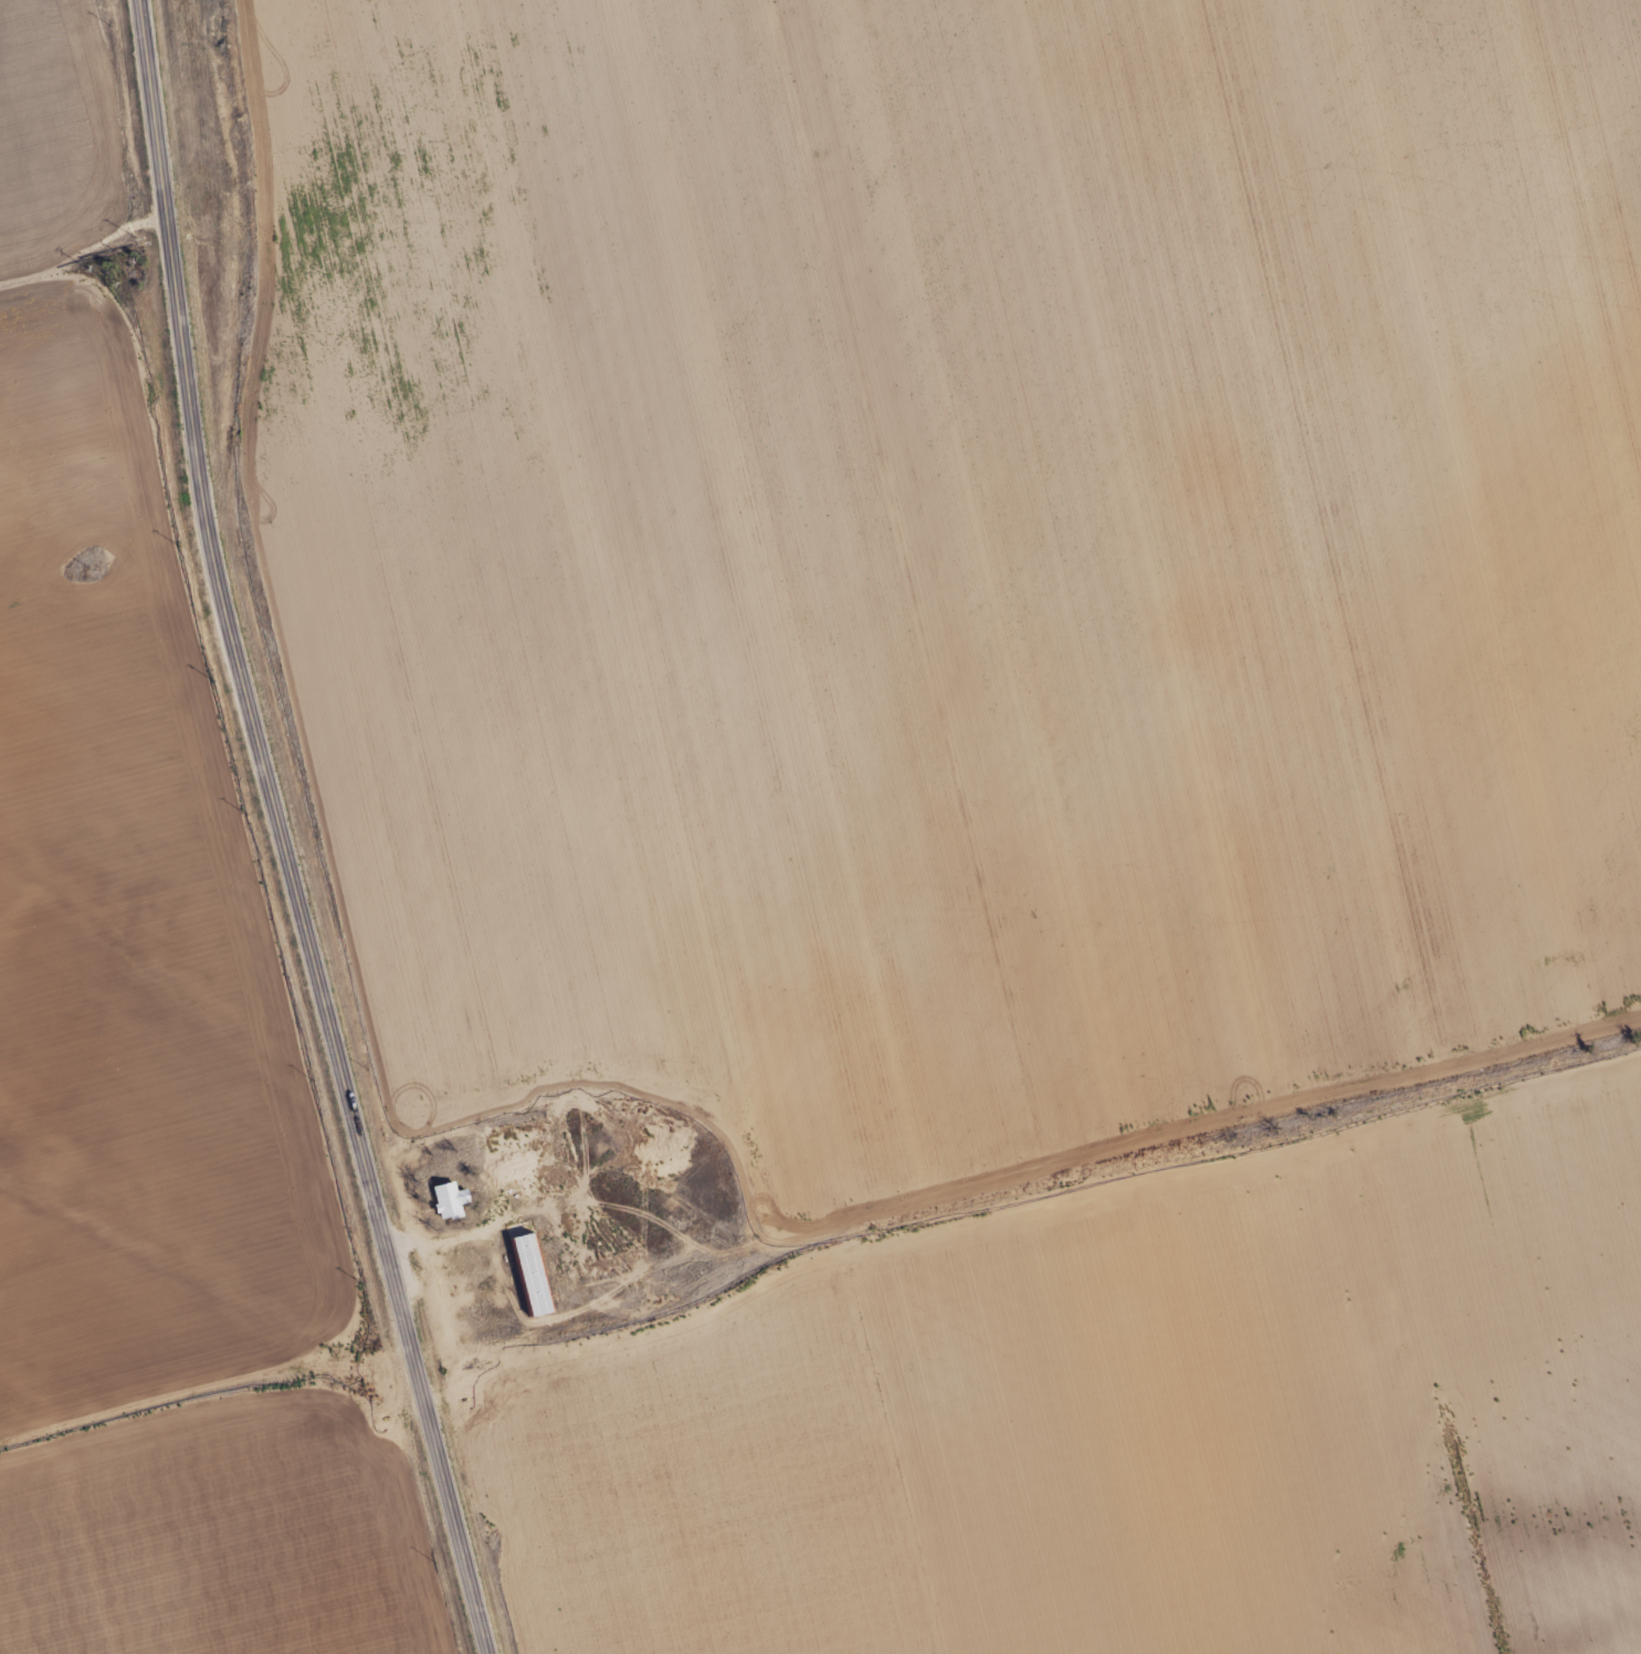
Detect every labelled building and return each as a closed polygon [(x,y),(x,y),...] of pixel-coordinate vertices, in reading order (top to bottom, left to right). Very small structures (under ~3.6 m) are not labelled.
[(435,1218),(468,1216),(466,1188),(454,1188),(454,1182),(433,1183),(435,1218)] [(526,1317),(548,1312),(530,1232),(534,1231),(531,1220),(507,1226),(526,1317)]
